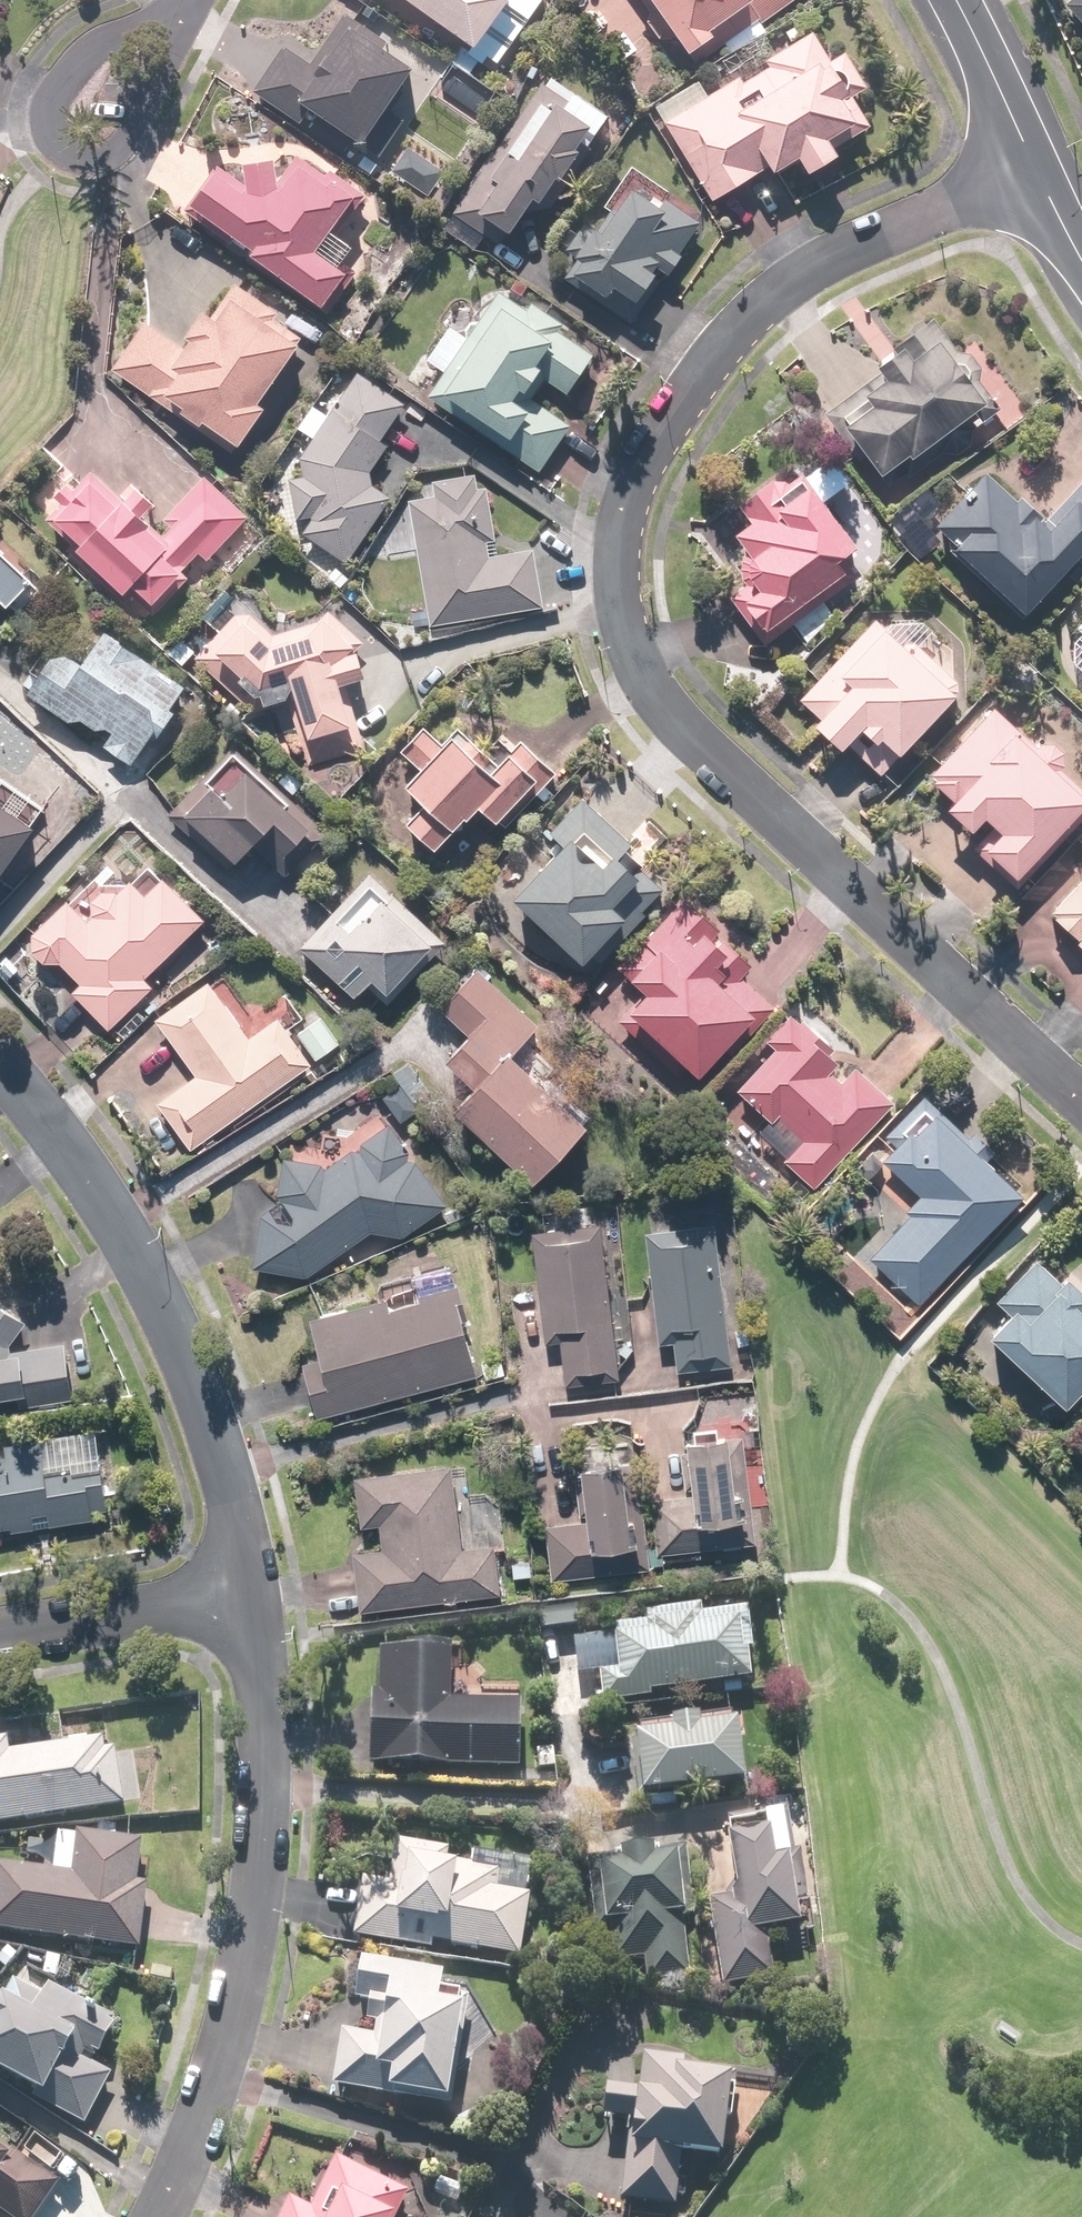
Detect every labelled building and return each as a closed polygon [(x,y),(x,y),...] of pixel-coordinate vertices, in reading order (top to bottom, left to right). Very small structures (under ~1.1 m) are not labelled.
[(498,60),(544,0),(419,0),(498,60)] [(678,36),(689,27),(705,50),(727,33),(723,28),(760,0),(651,0),(678,36)] [(784,10),(797,0),(776,0),(784,10)] [(1056,9),(1081,36),(1081,0),(1065,0),(1056,9)] [(429,65),(351,11),(317,61),(293,44),(259,93),(306,125),(320,105),(375,143),(429,65)] [(838,57),(821,29),(669,120),(718,202),(781,164),(784,169),(812,153),(822,170),(854,151),(843,133),(871,116),(859,96),(875,86),(853,48),(838,57)] [(513,134),(505,143),(456,207),(503,242),(516,225),(521,228),(546,195),(552,200),(608,128),(570,99),(565,106),(552,96),(519,139),(513,134)] [(415,142),(395,169),(430,195),(451,168),(415,142)] [(231,167),(194,208),(331,311),(363,269),(349,259),(362,240),(344,226),(370,191),(338,168),(333,174),(310,157),(293,180),(287,153),(257,162),(260,181),(255,187),(231,167)] [(646,182),(642,188),(626,211),(619,206),(606,225),(592,215),(570,247),(585,257),(571,278),(635,322),(672,268),(677,272),(691,251),(688,249),(706,222),(646,182)] [(450,373),(435,395),(545,471),(575,427),(533,398),(551,371),(576,389),(600,355),(564,330),(572,319),(541,298),(537,305),(508,285),(481,324),(476,321),(468,333),(458,325),(433,361),(450,373)] [(154,319),(152,322),(120,369),(237,448),(243,440),(250,444),(277,404),(272,400),(311,343),(235,291),(226,304),(221,301),(198,334),(201,337),(195,346),(154,319)] [(953,357),(919,321),(866,370),(875,380),(824,426),(887,495),(938,448),(951,463),(1003,416),(973,383),(973,368),(964,357),(953,357)] [(411,400),(366,369),(269,509),(317,542),(321,537),(355,560),(397,498),(372,481),(398,443),(386,435),(411,400)] [(418,478),(419,493),(433,622),(550,609),(544,548),(504,553),(495,470),(418,478)] [(83,488),(76,481),(59,498),(66,504),(54,516),(84,548),(80,552),(131,605),(142,594),(160,613),(206,568),(196,558),(205,549),(213,558),(253,519),(210,474),(166,517),(141,491),(130,502),(101,471),(83,488)] [(1081,561),(1081,475),(1080,473),(1033,523),(1009,500),(1004,504),(974,476),(923,531),(1020,621),(1073,564),(1076,567),(1081,561)] [(783,487),(775,476),(700,535),(740,587),(724,600),(760,647),(854,575),(839,556),(844,552),(790,482),(783,487)] [(11,586),(27,606),(52,581),(18,545),(13,550),(0,537),(0,586),(11,586)] [(252,607),(203,655),(256,710),(294,701),(308,762),(368,751),(354,676),(376,671),(368,630),(362,631),(335,608),(324,619),(278,633),(252,607)] [(76,615),(60,636),(27,682),(142,766),(197,691),(110,628),(104,636),(76,615)] [(1047,653),(1081,686),(1081,616),(1047,653)] [(947,701),(867,624),(795,703),(812,719),(800,731),(827,756),(846,737),(860,750),(861,769),(876,778),(947,701)] [(1030,747),(1021,755),(1006,741),(1007,739),(982,715),(921,778),(944,801),(932,813),(957,837),(973,821),(989,836),(970,855),(1002,885),(1076,809),(1050,783),(1057,773),(1059,755),(1048,748),(1030,747)] [(491,750),(468,725),(452,740),(436,723),(409,749),(426,768),(414,779),(433,799),(414,816),(444,848),(495,800),(514,820),(566,770),(531,734),(519,744),(509,733),(491,750)] [(330,831),(243,750),(215,778),(221,783),(194,810),(244,861),(259,846),(287,874),(330,831)] [(0,777),(0,881),(5,884),(54,817),(0,777)] [(628,847),(601,820),(527,893),(594,960),(643,910),(631,898),(662,867),(635,840),(628,847)] [(150,973),(212,918),(173,872),(165,879),(155,865),(127,890),(126,889),(125,888),(124,888),(122,887),(121,887),(120,887),(118,887),(117,887),(116,887),(114,887),(113,887),(112,888),(110,888),(109,889),(108,889),(107,890),(106,891),(105,892),(104,893),(103,894),(102,895),(101,896),(101,897),(100,899),(100,900),(100,901),(99,903),(99,904),(99,905),(99,907),(100,908),(100,909),(100,911),(101,912),(102,913),(96,917),(93,913),(93,912),(94,911),(94,910),(94,909),(95,908),(95,907),(95,906),(95,905),(95,904),(94,903),(94,902),(94,901),(93,900),(93,899),(92,899),(91,898),(91,897),(90,897),(89,896),(88,896),(87,895),(86,895),(85,895),(84,895),(83,895),(82,895),(81,895),(80,895),(79,895),(78,896),(77,896),(76,897),(37,933),(38,954),(50,962),(69,962),(86,981),(76,990),(111,1030),(161,986),(150,973)] [(1056,897),(1046,887),(1025,911),(1081,963),(1081,868),(1056,897)] [(448,939),(379,870),(309,943),(364,997),(388,973),(401,986),(448,939)] [(732,922),(695,891),(623,963),(650,990),(624,1017),(682,1075),(691,1066),(703,1078),(777,1003),(748,974),(760,961),(727,927),(732,922)] [(547,1025),(487,965),(448,1002),(436,989),(411,1013),(484,1087),(467,1104),(544,1181),(600,1126),(523,1048),(547,1025)] [(197,1147),(347,1041),(328,1013),(296,1036),(280,1013),(253,1032),(216,980),(162,1018),(203,1075),(165,1102),(197,1147)] [(807,1003),(800,1010),(772,1038),(780,1046),(740,1085),(752,1098),(741,1109),(814,1183),(900,1099),(807,1003)] [(925,1301),(1030,1189),(931,1088),(881,1142),(930,1188),(912,1206),(916,1210),(874,1254),(925,1301)] [(292,1197),(267,1210),(256,1267),(309,1274),(376,1229),(410,1233),(455,1203),(396,1121),(334,1173),(327,1161),(288,1156),(285,1187),(292,1197)] [(610,1220),(539,1227),(549,1338),(567,1336),(571,1379),(625,1374),(610,1220)] [(720,1220),(652,1227),(665,1342),(678,1341),(681,1368),(736,1362),(720,1220)] [(1081,1400),(1081,1323),(1080,1326),(1069,1316),(1081,1304),(1053,1278),(1048,1284),(1024,1262),(986,1303),(1001,1317),(977,1343),(1052,1412),(1067,1396),(1077,1405),(1081,1400)] [(323,1411),(485,1370),(462,1279),(449,1282),(445,1267),(419,1273),(423,1289),(318,1316),(327,1352),(309,1357),(323,1411)] [(80,1395),(72,1342),(18,1349),(17,1342),(34,1320),(0,1293),(0,1405),(80,1395)] [(703,1492),(660,1499),(666,1550),(760,1539),(754,1483),(749,1484),(742,1426),(696,1431),(703,1492)] [(115,1514),(104,1427),(0,1439),(0,1528),(115,1514)] [(595,1518),(548,1524),(554,1580),(657,1569),(650,1510),(645,1511),(639,1455),(588,1460),(595,1518)] [(408,1543),(360,1546),(366,1608),(506,1595),(501,1539),(466,1542),(458,1461),(360,1470),(364,1512),(405,1508),(408,1543)] [(621,1636),(577,1638),(579,1672),(606,1671),(608,1698),(656,1696),(655,1690),(762,1684),(757,1603),(644,1609),(645,1622),(620,1623),(621,1636)] [(388,1642),(388,1647),(386,1692),(377,1691),(374,1760),(526,1766),(528,1704),(456,1701),(458,1645),(388,1642)] [(639,1748),(643,1788),(757,1778),(752,1722),(713,1726),(712,1716),(685,1719),(686,1730),(648,1733),(649,1747),(639,1748)] [(0,1740),(0,1822),(127,1807),(120,1747),(109,1748),(108,1737),(27,1747),(26,1743),(16,1744),(16,1738),(0,1740)] [(792,1817),(738,1824),(745,1892),(718,1896),(727,1982),(779,1976),(774,1926),(809,1922),(801,1852),(796,1852),(792,1817)] [(0,1895),(0,1926),(146,1947),(156,1881),(144,1879),(150,1842),(68,1830),(62,1868),(5,1860),(0,1895)] [(369,1877),(368,1882),(363,1942),(438,1948),(439,1944),(528,1952),(534,1893),(504,1890),(506,1869),(472,1866),(474,1850),(400,1843),(397,1879),(369,1877)] [(693,1911),(693,1853),(665,1853),(665,1844),(633,1844),(633,1851),(594,1851),(593,1951),(649,1952),(649,1972),(690,1972),(690,1911),(693,1911)] [(348,2029),(341,2085),(417,2095),(418,2088),(461,2094),(474,2002),(469,2002),(470,1988),(452,1986),(454,1971),(370,1959),(364,2000),(372,2002),(370,2017),(382,2019),(380,2033),(348,2029)] [(41,2082),(35,2094),(87,2122),(117,2067),(104,2060),(121,2029),(92,2014),(97,2004),(54,1980),(49,1990),(21,1975),(11,1993),(10,1994),(9,1994),(7,1994),(6,1994),(5,1995),(4,1995),(3,1996),(2,1996),(1,1997),(0,1998),(0,2060),(41,2082)] [(735,2150),(740,2069),(691,2068),(691,2058),(646,2055),(644,2087),(618,2085),(615,2119),(633,2120),(627,2200),(681,2204),(685,2146),(735,2150)] [(1,2208),(12,2216),(41,2216),(66,2184),(0,2134),(0,2209),(1,2208)] [(296,2195),(286,2216),(405,2216),(418,2191),(331,2151),(314,2188),(323,2192),(317,2205),(296,2195)]
